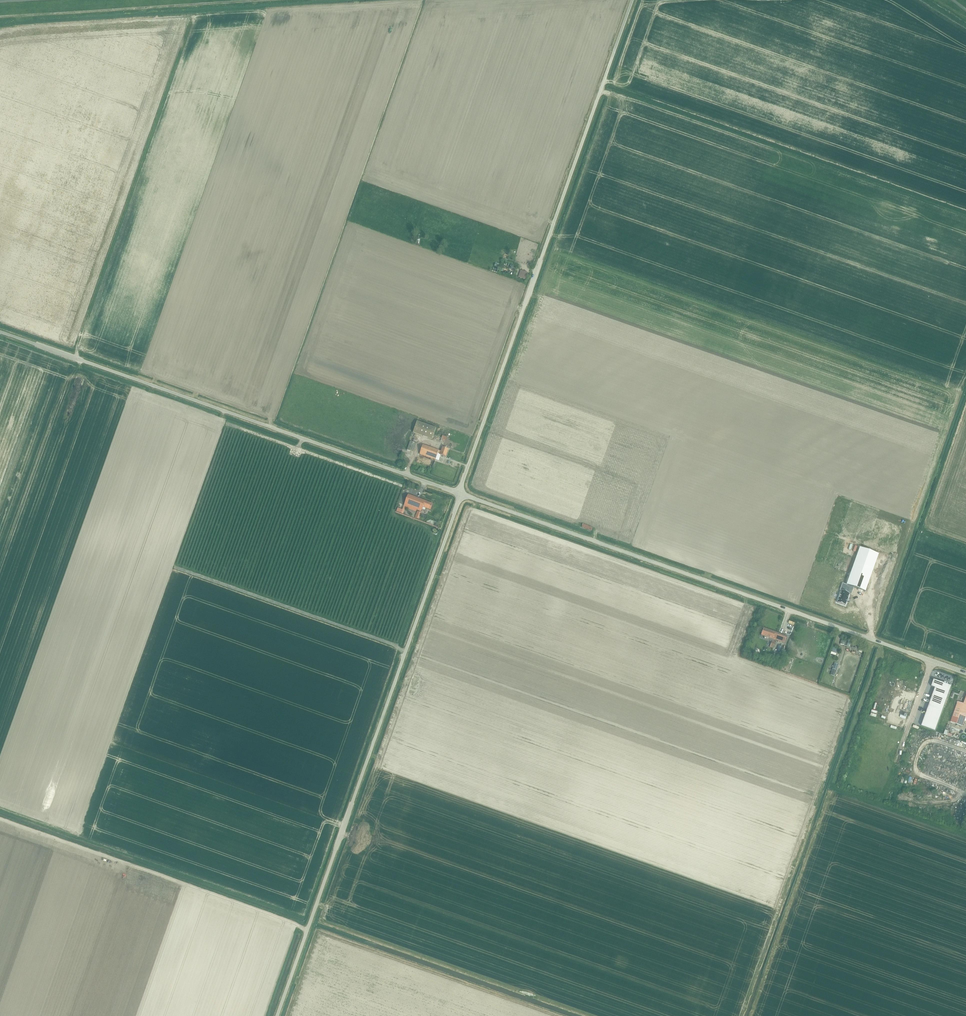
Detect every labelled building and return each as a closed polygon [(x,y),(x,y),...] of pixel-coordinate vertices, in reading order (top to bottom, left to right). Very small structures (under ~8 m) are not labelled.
[(528,273),(521,270),(518,277),(525,280),(528,273)] [(417,421),(412,433),(432,440),(436,428),(417,421)] [(410,441),(407,449),(413,451),(416,443),(410,441)] [(446,457),(448,450),(443,447),(441,452),(423,445),(419,454),(435,460),(438,454),(440,455),(446,457)] [(403,514),(406,506),(421,511),(423,507),(430,510),(433,504),(408,495),(401,513),(403,514)] [(890,535),(888,541),(897,545),(900,538),(890,535)] [(841,591),(837,602),(845,605),(846,601),(847,601),(848,598),(849,594),(851,595),(853,587),(865,592),(875,563),(856,557),(846,585),(844,592),(841,591)] [(784,643),(787,636),(763,628),(761,635),(765,636),(764,638),(768,640),(769,638),(784,643)] [(895,672),(883,667),(865,719),(888,727),(904,684),(892,680),(895,672)] [(835,680),(850,685),(852,677),(844,675),(843,679),(836,677),(835,680)] [(923,721),(921,726),(935,731),(952,686),(934,680),(931,687),(935,688),(923,721)] [(951,722),(962,726),(964,720),(965,716),(965,697),(964,704),(958,702),(953,716),(951,722)]
